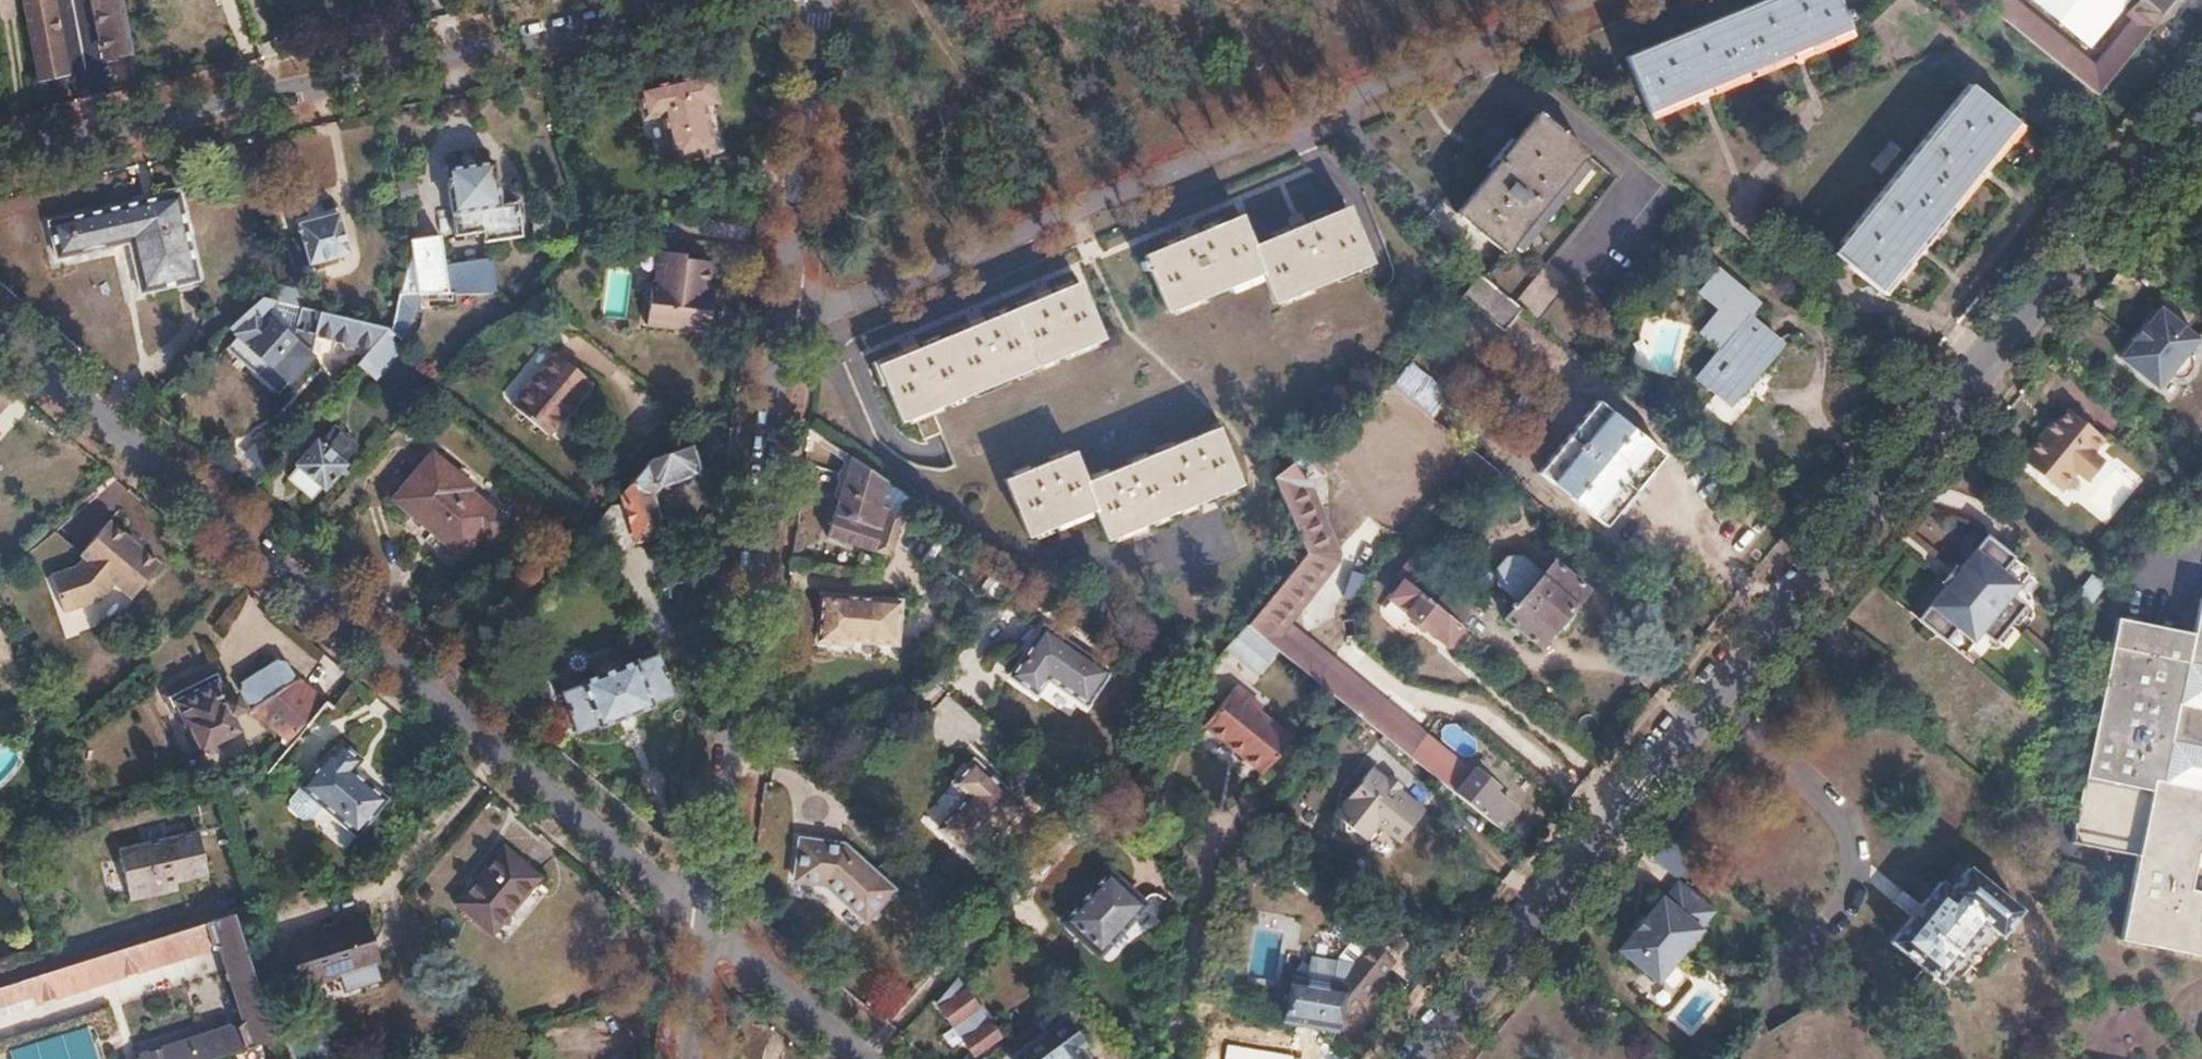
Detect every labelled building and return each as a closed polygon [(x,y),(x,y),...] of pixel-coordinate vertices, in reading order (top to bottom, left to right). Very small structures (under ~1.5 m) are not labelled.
[(38,73),(65,67),(52,0),(24,0),(38,73)] [(107,56),(131,51),(121,0),(96,0),(107,56)] [(1625,56),(1650,118),(1851,37),(1836,0),(1762,0),(1625,56)] [(2098,95),(2174,0),(2140,0),(2132,10),(2137,14),(2094,66),(2013,0),(1981,0),(2098,95)] [(712,74),(640,90),(645,118),(664,114),(674,161),(714,152),(704,105),(718,101),(712,74)] [(1970,84),(1833,252),(1884,294),(2021,127),(1970,84)] [(1536,112),(1454,211),(1505,251),(1586,151),(1536,112)] [(495,160),(449,167),(460,234),(489,230),(490,239),(528,233),(522,199),(503,201),(495,160)] [(180,193),(49,221),(57,258),(129,243),(140,291),(198,279),(180,193)] [(1240,215),(1144,255),(1167,310),(1262,271),(1273,300),(1369,261),(1346,206),(1251,245),(1240,215)] [(338,212),(295,223),(307,264),(349,254),(338,212)] [(410,250),(390,331),(410,347),(418,337),(413,332),(416,317),(421,316),(419,303),(501,284),(493,251),(446,261),(439,233),(408,241),(410,250)] [(652,279),(646,320),(710,329),(713,302),(705,301),(707,285),(711,257),(687,254),(687,249),(662,247),(658,280),(652,279)] [(1720,349),(1697,376),(1730,404),(1780,343),(1748,316),(1758,303),(1717,270),(1699,291),(1720,308),(1700,332),(1720,349)] [(1479,272),(1460,295),(1502,328),(1520,306),(1479,272)] [(1077,282),(875,364),(900,421),(1101,338),(1077,282)] [(707,285),(705,301),(713,302),(715,286),(707,285)] [(238,336),(225,349),(264,391),(307,353),(314,333),(371,348),(387,328),(304,308),(302,307),(294,336),(286,343),(271,326),(275,322),(266,312),(277,301),(263,298),(229,329),(238,336)] [(2135,337),(2122,354),(2160,385),(2172,370),(2176,373),(2181,375),(2187,374),(2192,371),(2195,367),(2197,362),(2197,356),(2194,351),(2190,347),(2201,334),(2163,303),(2149,321),(2147,319),(2133,336),(2135,337)] [(554,348),(511,400),(547,430),(590,379),(554,348)] [(1408,360),(1390,382),(1429,414),(1430,415),(1448,392),(1408,360)] [(1597,398),(1538,469),(1605,524),(1663,453),(1597,398)] [(2044,426),(2019,456),(2059,488),(2075,469),(2086,478),(2103,458),(2091,449),(2102,435),(2067,407),(2056,420),(2048,430),(2044,426)] [(2051,417),(2044,426),(2048,430),(2056,420),(2051,417)] [(1072,451),(1004,480),(1028,536),(1095,509),(1107,539),(1241,483),(1218,427),(1084,482),(1072,451)] [(296,472),(287,482),(307,499),(316,489),(318,491),(338,468),(343,473),(348,466),(344,462),(356,447),(334,428),(320,445),(316,441),(292,469),(296,472)] [(1320,437),(1307,447),(1324,468),(1337,458),(1320,437)] [(652,457),(620,495),(622,500),(636,540),(663,530),(663,528),(652,495),(659,485),(696,472),(699,466),(691,444),(652,457)] [(1468,446),(1460,457),(1491,482),(1500,472),(1468,446)] [(432,455),(394,500),(435,533),(441,526),(469,549),(482,532),(488,537),(502,521),(468,493),(473,488),(432,455)] [(850,456),(828,536),(874,550),(880,529),(873,526),(879,506),(886,480),(850,456)] [(1277,586),(1246,623),(1357,713),(1410,755),(1423,739),(1278,621),(1330,556),(1329,547),(1303,486),(1304,478),(1290,461),(1273,474),(1305,550),(1277,586)] [(636,540),(622,500),(609,504),(609,506),(574,548),(603,573),(636,540)] [(879,506),(873,526),(880,529),(874,550),(890,555),(902,513),(879,506)] [(84,558),(77,567),(54,573),(64,609),(101,599),(115,582),(133,597),(161,564),(143,548),(140,552),(125,539),(128,536),(109,520),(80,555),(84,558)] [(2024,567),(1984,535),(1955,570),(1961,576),(1952,587),(1945,582),(1916,618),(1956,651),(1958,649),(1961,652),(1979,631),(1991,641),(2013,614),(2001,604),(2025,574),(2021,571),(2024,567)] [(1505,558),(1497,569),(1497,580),(1519,599),(1505,617),(1539,646),(1586,587),(1552,559),(1539,575),(1517,557),(1505,558)] [(1251,565),(1222,603),(1246,623),(1277,586),(1251,565)] [(1955,570),(1945,582),(1952,587),(1961,576),(1955,570)] [(1441,573),(1423,595),(1459,624),(1477,602),(1441,573)] [(1405,580),(1392,597),(1448,643),(1461,626),(1459,624),(1423,595),(1410,584),(1405,580)] [(823,592),(818,639),(850,643),(851,637),(897,643),(902,601),(823,592)] [(2197,598),(2189,634),(2113,618),(2068,842),(2136,856),(2119,939),(2201,957),(2201,790),(2159,781),(2167,740),(2201,747),(2201,707),(2175,701),(2183,661),(2201,665),(2201,599),(2197,598)] [(1042,626),(1007,675),(1033,693),(1045,677),(1084,704),(1108,671),(1042,626)] [(564,689),(560,691),(576,730),(597,722),(598,725),(654,703),(653,700),(673,693),(656,652),(652,654),(650,649),(639,653),(641,659),(635,661),(634,658),(581,679),(582,682),(576,684),(574,678),(562,683),(564,689)] [(248,682),(245,693),(254,707),(249,710),(289,742),(325,698),(300,677),(295,681),(289,669),(278,664),(248,682)] [(215,669),(165,695),(172,709),(179,705),(188,724),(185,726),(196,748),(201,745),(203,747),(206,746),(209,751),(224,743),(222,738),(238,730),(231,714),(243,708),(236,695),(232,697),(223,679),(221,680),(215,669)] [(1235,685),(1204,724),(1263,772),(1291,738),(1258,711),(1261,707),(1235,685)] [(330,751),(301,785),(358,835),(389,799),(353,770),(365,755),(345,739),(332,753),(330,751)] [(1423,739),(1410,755),(1438,778),(1451,762),(1423,739)] [(967,795),(938,828),(972,860),(1022,806),(973,760),(952,782),(967,795)] [(1451,762),(1438,778),(1501,828),(1516,809),(1494,792),(1498,787),(1475,769),(1469,776),(1451,762)] [(1371,765),(1333,811),(1343,820),(1344,829),(1371,825),(1375,820),(1398,838),(1423,807),(1371,765)] [(194,831),(116,848),(127,901),(174,890),(172,880),(203,874),(194,831)] [(798,836),(792,878),(824,883),(864,918),(893,887),(840,841),(798,836)] [(1672,879),(1686,868),(1666,843),(1652,854),(1672,879)] [(504,848),(458,903),(489,928),(516,895),(521,899),(539,876),(504,848)] [(1938,881),(1891,941),(1941,981),(1989,923),(2000,932),(2019,908),(1968,867),(1949,890),(1938,881)] [(1081,900),(1064,919),(1100,952),(1145,903),(1108,870),(1093,887),(1081,900)] [(1085,880),(1073,893),(1081,900),(1093,887),(1085,880)] [(1661,897),(1619,949),(1659,981),(1701,928),(1698,927),(1712,910),(1677,882),(1663,898),(1661,897)] [(1145,903),(1100,952),(1116,967),(1161,918),(1145,903)] [(0,988),(0,1012),(214,943),(221,949),(244,1017),(239,1025),(133,1058),(134,1058),(209,1058),(275,1038),(232,913),(0,988)] [(361,919),(286,943),(300,985),(337,973),(342,988),(378,977),(372,961),(376,960),(361,919)] [(1424,944),(1407,965),(1418,975),(1436,954),(1424,944)] [(1292,976),(1285,1020),(1297,1022),(1320,1027),(1336,1030),(1339,1006),(1348,1013),(1389,963),(1368,945),(1353,963),(1311,957),(1307,978),(1292,976)] [(957,981),(940,1003),(953,1022),(955,1020),(967,1037),(965,1039),(977,1054),(999,1037),(989,1022),(986,1024),(973,1006),(975,1005),(957,981)] [(1272,1058),(1302,1058),(1323,1029),(1320,1027),(1297,1022),(1272,1058)] [(1015,1058),(1085,1058),(1078,1047),(1081,1045),(1066,1023),(1015,1058)] [(87,1026),(7,1047),(10,1058),(96,1058),(87,1026)]
